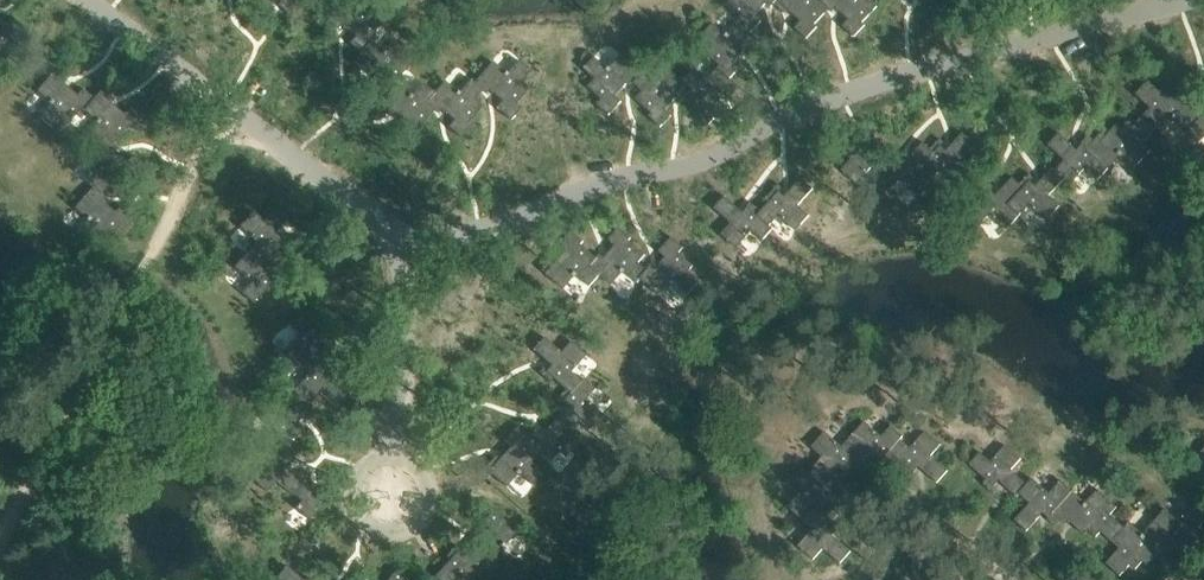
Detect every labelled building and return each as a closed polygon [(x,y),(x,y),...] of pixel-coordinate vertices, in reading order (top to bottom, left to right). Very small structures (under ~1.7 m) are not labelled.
[(370,37),(368,36),(382,19),(375,13),(383,3),(379,0),(364,0),(359,6),(352,0),(339,0),(325,15),(337,26),(341,22),(353,33),(348,39),(359,50),(370,37)] [(737,20),(749,32),(750,31),(760,20),(754,14),(765,2),(769,5),(772,2),(772,1),(773,0),(726,0),(724,3),(740,18),(737,20)] [(828,7),(820,0),(773,0),(772,1),(772,2),(784,12),(787,8),(799,20),(794,26),(805,37),(817,25),(814,22),(828,7)] [(828,7),(831,11),(835,7),(847,18),(841,24),(853,35),(864,23),(861,21),(876,5),(871,0),(820,0),(828,7)] [(12,39),(15,42),(25,30),(13,19),(7,26),(0,19),(0,53),(12,39)] [(759,40),(750,31),(749,32),(737,20),(725,33),(712,21),(701,33),(710,41),(703,49),(719,64),(716,67),(728,78),(729,77),(739,66),(733,60),(744,48),(748,52),(759,40)] [(370,37),(359,50),(350,59),(362,70),(366,66),(378,77),(373,84),(384,94),(395,82),(393,80),(407,64),(400,57),(408,48),(396,37),(384,50),(370,37)] [(630,85),(633,82),(632,81),(640,72),(620,53),(607,67),(594,55),(582,67),(594,77),(587,85),(600,98),(596,103),(608,114),(621,100),(614,94),(626,82),(630,85)] [(471,82),(480,90),(483,93),(487,89),(499,101),(493,107),(508,120),(519,108),(513,103),(526,89),(518,82),(529,71),(517,60),(505,73),(491,61),(472,82),(471,82)] [(738,86),(729,77),(728,78),(716,67),(704,80),(691,67),(681,78),(680,79),(689,88),(682,95),(683,96),(698,110),(695,113),(707,124),(718,112),(712,106),(723,94),(727,98),(738,86)] [(632,81),(633,82),(641,89),(634,97),(650,112),(648,115),(659,126),(670,114),(664,108),(675,96),(679,99),(683,96),(682,95),(689,88),(680,79),(681,78),(669,68),(656,81),(643,69),(640,72),(632,81)] [(83,108),(85,110),(96,97),(84,88),(78,94),(66,84),(69,79),(56,69),(37,91),(52,103),(40,117),(53,128),(61,118),(69,125),(83,108)] [(423,101),(431,109),(435,112),(439,108),(451,119),(445,125),(457,136),(468,124),(465,122),(480,105),(472,98),(480,90),(471,82),(472,82),(468,78),(456,92),(442,79),(432,91),(423,101)] [(1145,114),(1159,127),(1158,128),(1164,133),(1176,120),(1189,133),(1203,117),(1203,105),(1202,103),(1197,99),(1193,103),(1178,88),(1174,93),(1166,86),(1161,91),(1150,80),(1137,94),(1151,108),(1145,114)] [(395,82),(384,94),(375,103),(387,114),(391,110),(403,121),(397,128),(410,139),(420,127),(418,124),(431,109),(423,101),(432,91),(421,81),(409,94),(395,82)] [(104,87),(96,97),(85,110),(100,122),(88,136),(99,146),(108,135),(117,143),(131,127),(134,129),(144,117),(131,106),(126,113),(113,102),(117,98),(104,87)] [(1089,149),(1110,169),(1122,156),(1135,168),(1153,149),(1145,142),(1158,128),(1159,127),(1145,114),(1135,126),(1129,121),(1122,129),(1118,124),(1103,140),(1099,136),(1095,141),(1096,141),(1089,149)] [(1189,133),(1200,143),(1203,139),(1203,117),(1189,133)] [(872,166),(885,177),(895,165),(891,162),(891,161),(877,149),(880,145),(869,136),(860,145),(846,133),(836,145),(852,158),(842,170),(857,183),(872,166)] [(940,139),(931,150),(930,151),(934,154),(919,172),(931,182),(941,171),(958,186),(972,170),(960,160),(975,143),(962,133),(946,152),(940,147),(944,143),(940,139)] [(1099,180),(1110,169),(1089,149),(1096,141),(1095,141),(1090,135),(1082,143),(1083,144),(1078,150),(1060,133),(1049,145),(1066,160),(1056,170),(1066,179),(1065,180),(1071,185),(1086,169),(1099,180)] [(92,184),(96,187),(97,186),(106,193),(113,185),(121,192),(135,175),(138,177),(148,165),(136,154),(130,161),(117,150),(121,146),(117,143),(108,135),(99,146),(89,158),(104,170),(92,184)] [(919,197),(931,182),(919,172),(934,154),(930,151),(931,150),(923,144),(907,163),(901,158),(905,154),(900,150),(891,161),(891,162),(895,165),(885,177),(880,183),(892,193),(901,182),(919,197)] [(1031,173),(1021,184),(1026,188),(1010,204),(1021,215),(1030,205),(1047,221),(1061,206),(1050,195),(1065,180),(1066,179),(1056,170),(1054,168),(1037,186),(1031,181),(1035,177),(1031,173)] [(1007,230),(1021,215),(1010,204),(1026,188),(1021,184),(1014,177),(997,195),(991,190),(995,186),(991,182),(981,193),(985,197),(969,213),(981,225),(990,214),(1007,230)] [(774,199),(763,212),(759,217),(772,227),(773,226),(781,217),(799,231),(812,215),(800,206),(815,188),(802,178),(786,197),(781,192),(784,188),(780,185),(770,196),(774,199)] [(97,186),(96,187),(78,209),(92,221),(81,235),(93,245),(103,233),(111,240),(123,225),(129,230),(139,217),(124,205),(119,212),(106,201),(109,197),(106,193),(97,186)] [(778,231),(773,226),(772,227),(759,217),(763,212),(753,203),(749,207),(753,211),(748,216),(729,200),(719,213),(736,227),(726,239),(742,252),(757,235),(768,244),(778,231)] [(258,240),(250,250),(261,260),(276,243),(281,247),(290,237),(286,233),(282,237),(277,232),(293,213),(281,202),(266,219),(255,209),(241,225),(258,240)] [(639,280),(642,277),(641,276),(648,267),(639,260),(645,252),(628,239),(630,236),(617,226),(607,239),(614,244),(604,257),(600,254),(597,258),(590,267),(601,275),(614,285),(625,270),(639,280)] [(641,276),(642,277),(665,293),(676,278),(690,289),(700,276),(688,267),(694,259),(679,247),(683,242),(670,232),(658,248),(665,253),(655,266),(651,263),(648,267),(641,276)] [(590,267),(597,258),(580,246),(583,243),(570,233),(560,246),(567,251),(557,265),(553,261),(543,275),(566,292),(578,277),(592,288),(601,275),(590,267)] [(288,254),(281,247),(276,243),(261,260),(250,250),(236,265),(253,281),(243,291),(255,302),(271,285),(275,288),(284,277),(280,273),(277,277),(271,272),(288,254)] [(285,349),(300,363),(311,352),(327,368),(331,363),(338,356),(320,339),(325,333),(329,337),(332,333),(322,323),(318,326),(300,311),(290,323),(301,332),(285,349)] [(555,376),(566,389),(571,393),(583,382),(582,381),(573,372),(589,356),(575,341),(564,351),(548,335),(537,346),(554,364),(549,369),(545,365),(541,369),(551,380),(555,376)] [(294,389),(300,394),(310,403),(311,402),(320,392),(337,407),(348,395),(329,378),(334,373),(338,377),(342,373),(331,363),(327,368),(311,352),(300,363),(310,372),(294,389)] [(585,378),(582,381),(583,382),(571,393),(566,389),(554,401),(558,405),(562,401),(567,406),(549,424),(559,435),(560,435),(576,420),(586,431),(602,416),(586,400),(596,390),(585,378)] [(310,403),(300,394),(286,410),(275,400),(261,415),(278,431),(269,440),(268,441),(280,452),(284,448),(295,435),(299,439),(309,428),(305,424),(302,428),(296,423),(313,405),(311,402),(310,403)] [(883,466),(895,453),(890,449),(901,437),(902,437),(905,434),(893,424),(883,434),(866,419),(852,435),(863,445),(848,461),(853,466),(861,472),(877,453),(883,458),(879,462),(883,466)] [(535,452),(534,451),(533,452),(520,439),(526,433),(516,422),(502,435),(508,442),(496,453),(492,449),(480,461),(500,482),(514,469),(526,482),(538,470),(527,459),(535,452)] [(552,441),(559,435),(549,424),(539,433),(533,426),(526,433),(520,439),(533,452),(534,451),(535,450),(545,460),(558,447),(552,441)] [(863,445),(852,435),(844,444),(826,429),(813,445),(824,455),(810,471),(809,472),(821,482),(825,478),(838,464),(843,469),(840,473),(844,476),(853,466),(848,461),(863,445)] [(912,446),(902,437),(901,437),(890,449),(895,453),(908,464),(904,468),(915,478),(919,474),(915,470),(920,465),(939,481),(949,469),(932,454),(942,443),(927,429),(912,446)] [(297,459),(284,448),(280,452),(268,441),(269,440),(266,438),(255,449),(265,459),(250,476),(265,490),(275,479),(292,494),(302,483),(303,482),(284,465),(289,460),(293,464),(297,459)] [(1017,498),(1019,495),(1027,486),(1026,485),(1010,471),(1020,459),(1005,446),(990,463),(980,454),(969,466),(985,481),(982,485),(993,494),(997,490),(993,487),(998,481),(1017,498)] [(809,472),(810,471),(804,466),(793,478),(804,487),(789,504),(804,518),(814,507),(831,522),(835,517),(842,510),(823,493),(828,488),(832,491),(836,487),(825,478),(821,482),(809,472)] [(1032,479),(1026,485),(1027,486),(1019,495),(1029,504),(1014,521),(1026,532),(1043,514),(1048,518),(1047,519),(1055,527),(1060,521),(1061,520),(1053,513),(1072,492),(1060,481),(1049,494),(1032,479)] [(312,492),(302,483),(292,494),(299,501),(293,507),(307,520),(316,509),(318,511),(331,498),(317,486),(312,492)] [(1101,532),(1113,542),(1125,528),(1124,527),(1110,515),(1117,507),(1097,490),(1085,503),(1072,492),(1053,513),(1061,520),(1060,521),(1065,525),(1069,521),(1084,535),(1088,530),(1096,537),(1101,532)] [(1155,520),(1177,540),(1169,548),(1175,554),(1183,545),(1181,544),(1186,538),(1191,543),(1203,555),(1203,533),(1199,528),(1203,522),(1203,513),(1193,503),(1178,520),(1165,509),(1155,520)] [(497,547),(497,546),(504,539),(510,545),(523,532),(513,522),(515,520),(501,507),(489,520),(495,526),(486,536),(497,547)] [(814,507),(804,518),(814,527),(799,544),(815,558),(824,547),(841,562),(852,549),(833,533),(838,527),(842,531),(846,527),(835,517),(831,522),(814,507)] [(1165,552),(1169,548),(1177,540),(1155,520),(1143,534),(1129,522),(1124,527),(1125,528),(1113,542),(1119,548),(1106,563),(1120,576),(1131,564),(1136,569),(1143,561),(1148,565),(1162,549),(1165,552)] [(486,536),(469,554),(464,549),(468,545),(463,541),(450,554),(454,558),(441,572),(449,579),(455,579),(462,573),(470,579),(487,579),(493,574),(482,563),(498,547),(497,546),(497,547),(486,536)] [(287,567),(276,579),(278,579),(302,579),(287,567)]
